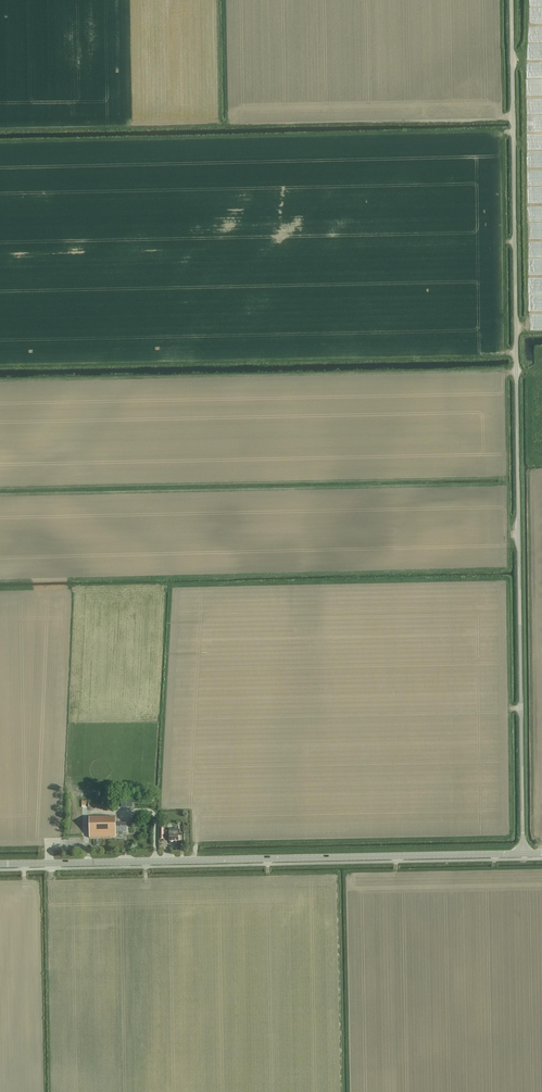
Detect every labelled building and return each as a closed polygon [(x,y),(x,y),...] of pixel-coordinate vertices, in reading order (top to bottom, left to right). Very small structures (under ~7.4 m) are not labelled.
[(122,797),(121,806),(132,807),(133,797),(122,797)] [(116,818),(93,818),(93,836),(116,837),(116,832),(126,832),(126,823),(116,823),(116,818)] [(178,831),(173,831),(170,831),(170,835),(169,835),(169,841),(179,841),(178,831)]
